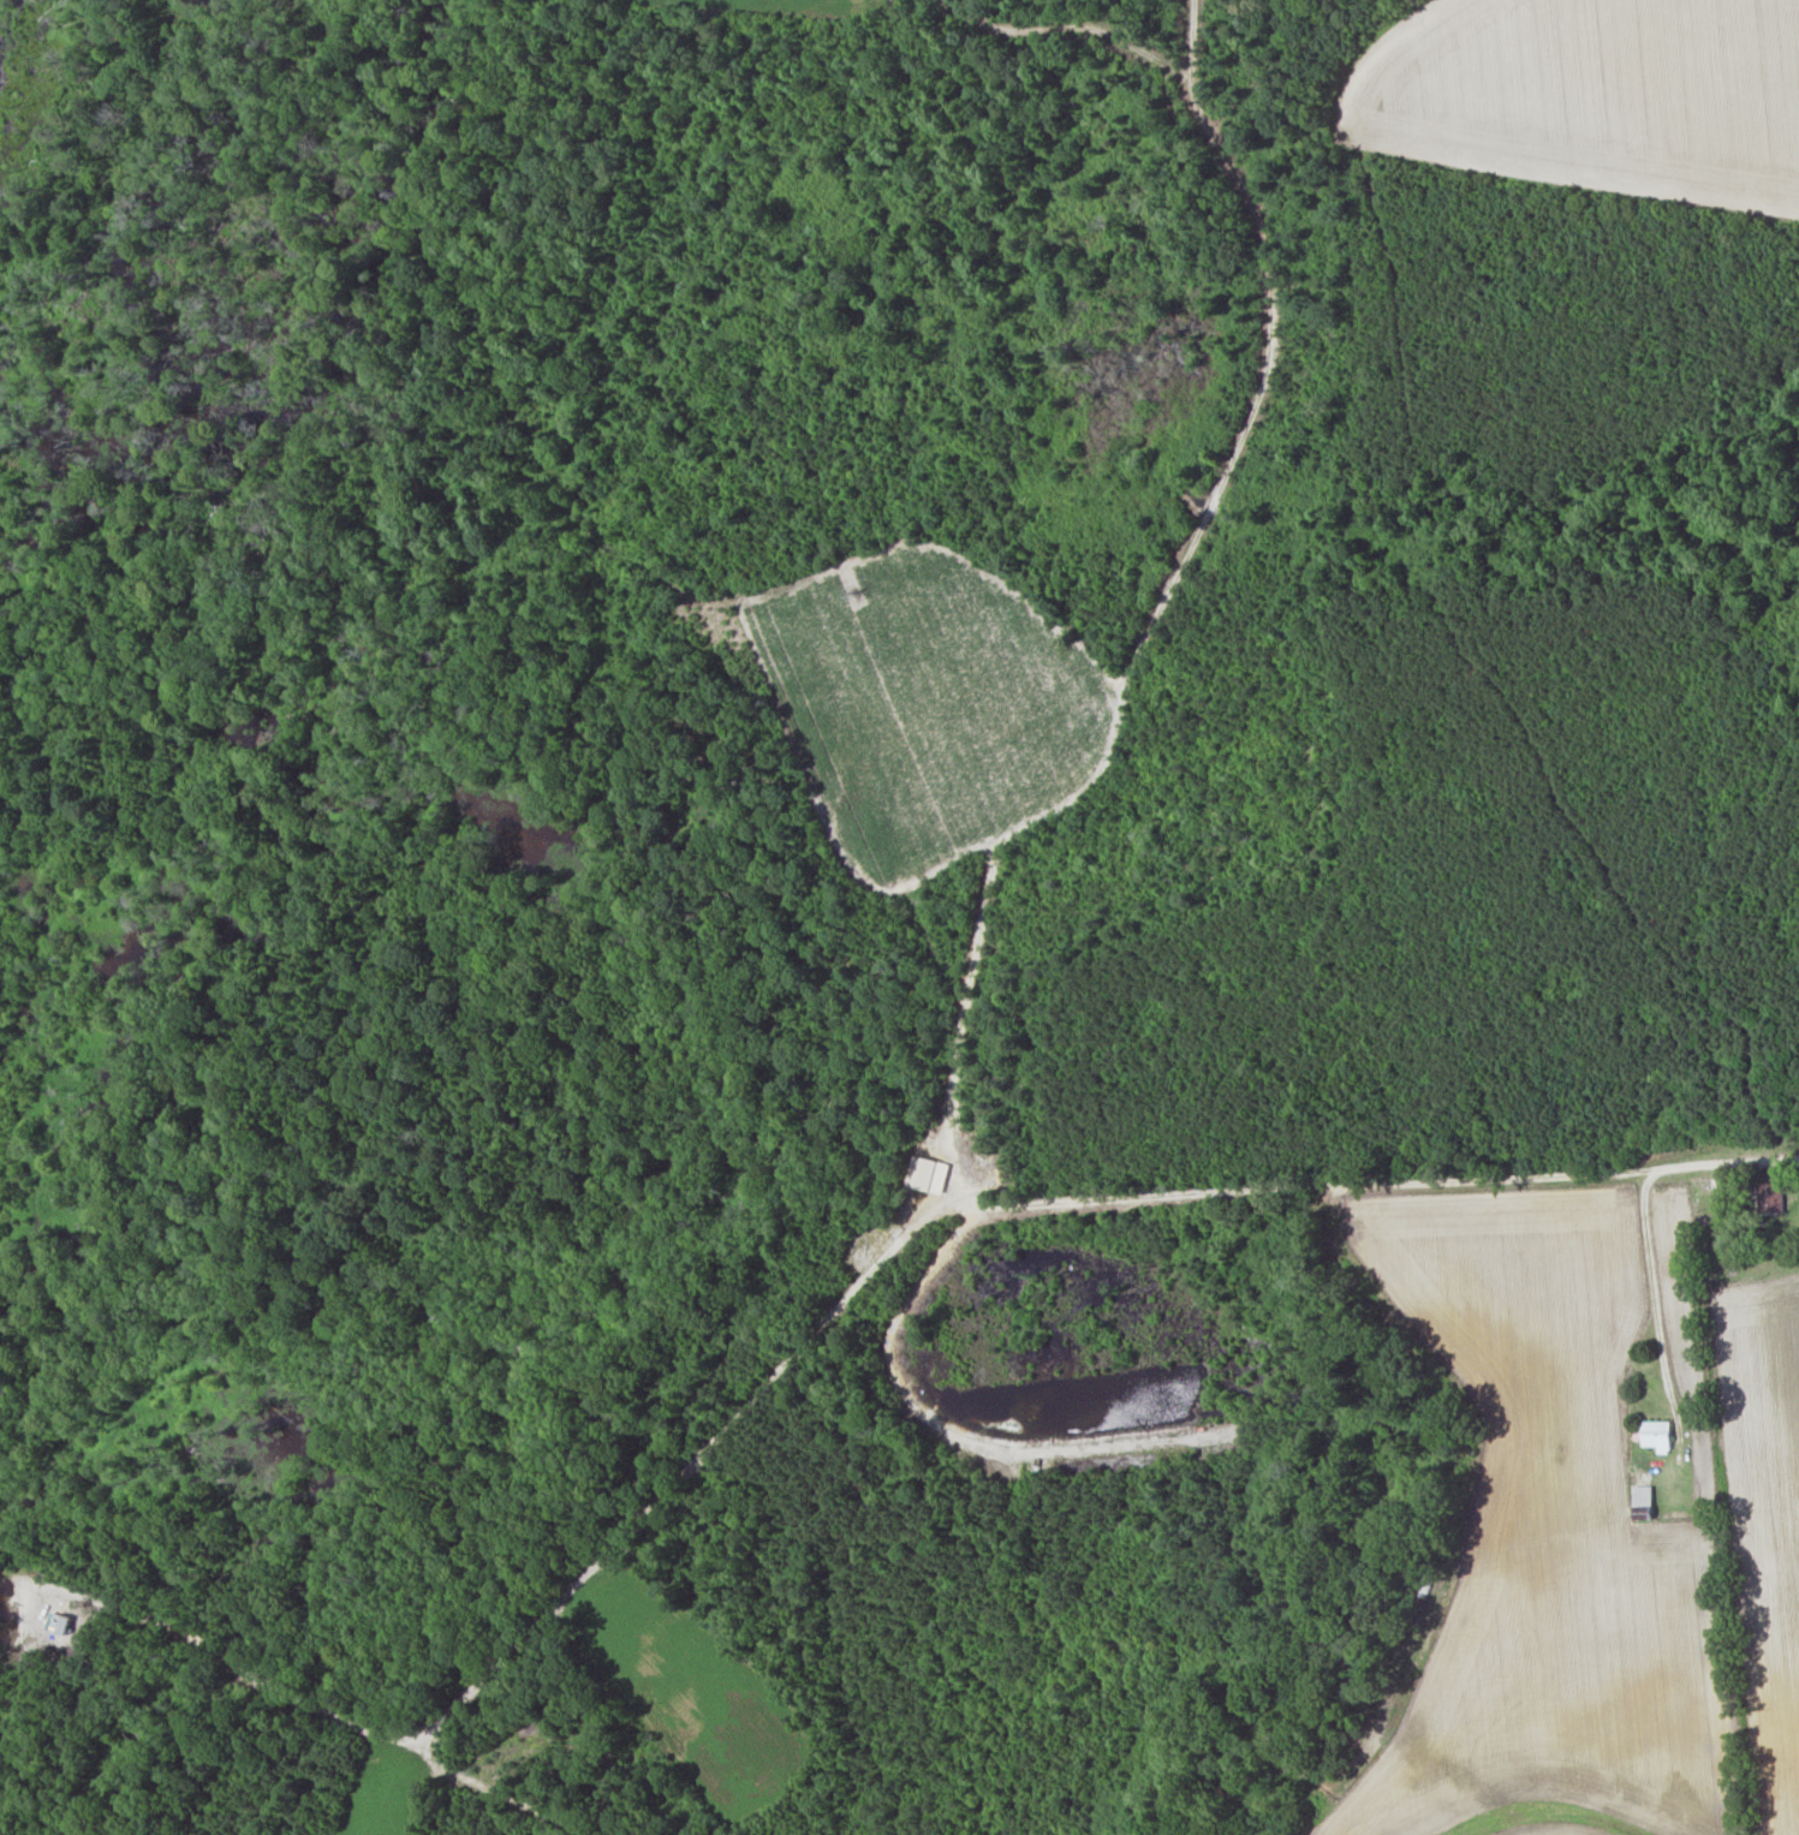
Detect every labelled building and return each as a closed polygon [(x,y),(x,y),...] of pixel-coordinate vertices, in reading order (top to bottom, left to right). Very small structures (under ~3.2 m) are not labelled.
[(1643,1446),(1658,1447),(1658,1453),(1671,1454),(1671,1421),(1643,1421),(1643,1446)]
